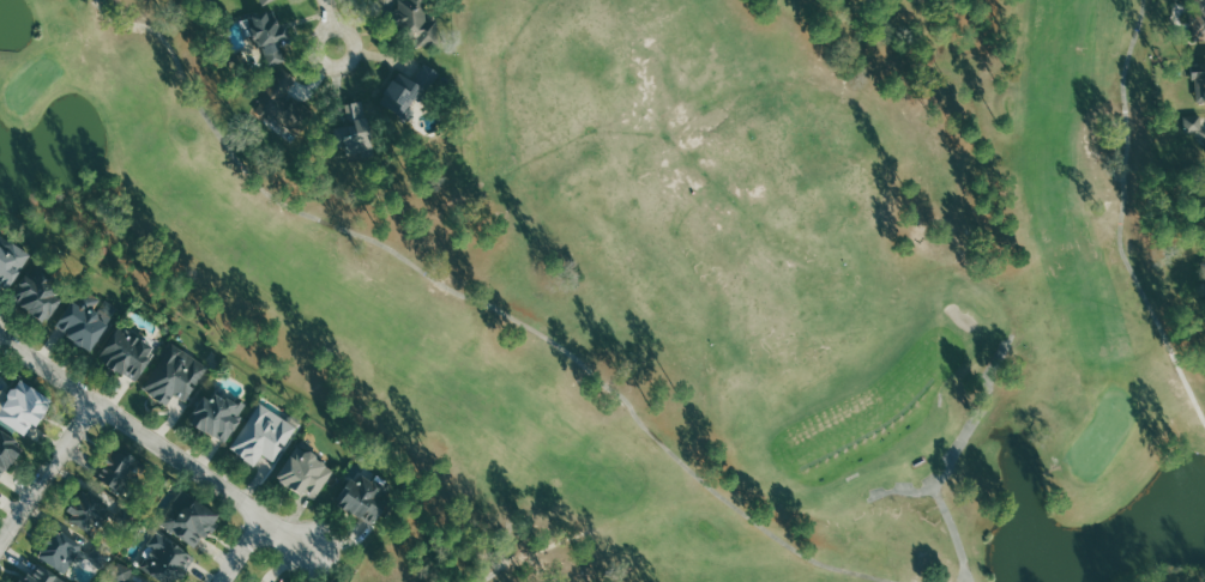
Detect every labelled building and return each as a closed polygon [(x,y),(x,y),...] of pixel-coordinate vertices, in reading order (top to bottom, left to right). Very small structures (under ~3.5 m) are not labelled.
[(436,18),(427,20),(424,0),(399,0),(407,46),(440,41),(436,18)] [(1194,40),(1204,40),(1204,0),(1193,0),(1194,40)] [(279,26),(275,11),(252,17),(265,67),(287,61),(282,41),(297,37),(293,22),(279,26)] [(1204,101),(1204,62),(1195,62),(1196,101),(1204,101)] [(294,77),(282,68),(254,108),(293,135),(311,110),(284,91),(294,77)] [(424,86),(398,72),(380,107),(409,123),(415,110),(412,109),(424,86)] [(346,104),(348,116),(332,119),(339,156),(375,150),(366,100),(346,104)] [(1203,131),(1202,116),(1185,117),(1186,132),(1203,131)] [(10,240),(5,248),(0,245),(0,287),(8,292),(32,253),(10,240)] [(65,293),(35,274),(32,278),(26,274),(10,299),(46,322),(65,293)] [(89,352),(113,318),(97,307),(102,300),(83,287),(54,327),(89,352)] [(158,349),(121,325),(98,358),(135,383),(158,349)] [(187,401),(210,367),(172,343),(142,389),(167,406),(175,394),(187,401)] [(48,406),(13,384),(6,396),(8,397),(0,410),(0,416),(30,435),(48,406)] [(225,443),(247,408),(211,387),(190,422),(225,443)] [(297,428),(265,406),(235,453),(254,466),(262,454),(275,462),(297,428)] [(23,443),(0,431),(0,484),(23,443)] [(316,502),(335,468),(297,446),(277,480),(316,502)] [(94,477),(118,494),(139,465),(114,448),(94,477)] [(338,505),(375,527),(394,495),(364,477),(360,484),(352,480),(338,505)] [(64,515),(94,536),(112,510),(82,489),(64,515)] [(221,516),(183,489),(160,523),(198,550),(221,516)] [(84,545),(54,530),(39,560),(69,575),(84,545)] [(159,533),(145,552),(149,555),(140,567),(161,581),(178,581),(195,558),(159,533)] [(134,570),(117,560),(108,576),(119,581),(128,581),(134,570)]
